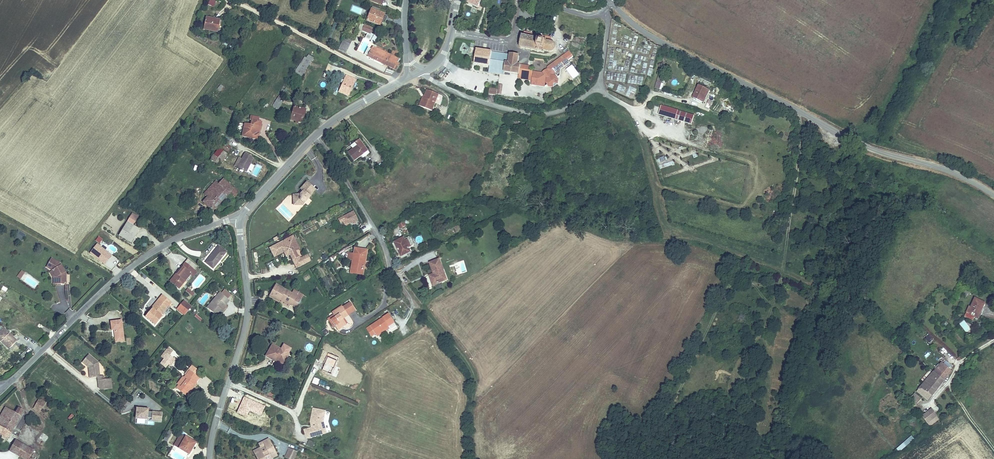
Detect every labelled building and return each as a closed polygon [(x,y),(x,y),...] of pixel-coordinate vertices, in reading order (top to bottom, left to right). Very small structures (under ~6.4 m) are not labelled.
[(366,19),(380,24),(384,13),(371,7),(366,19)] [(219,19),(204,16),(202,28),(217,31),(217,28),(219,19)] [(372,28),(360,23),(358,28),(370,33),(372,28)] [(550,51),(552,51),(554,50),(555,50),(556,50),(555,49),(555,46),(557,45),(557,44),(555,44),(551,41),(552,36),(524,32),(523,35),(521,35),(521,36),(520,36),(521,37),(521,38),(519,38),(519,39),(522,41),(522,42),(519,44),(520,45),(520,46),(519,46),(518,47),(519,47),(519,48),(521,48),(522,49),(522,47),(527,48),(526,49),(528,49),(528,48),(531,49),(531,50),(533,50),(533,49),(537,50),(537,51),(539,51),(540,50),(545,51),(545,50),(549,50),(549,51),(550,52),(550,51)] [(339,45),(350,49),(354,40),(343,35),(339,45)] [(373,58),(377,49),(372,46),(368,55),(373,58)] [(474,63),(489,66),(492,51),(477,48),(474,63)] [(398,59),(377,49),(373,58),(395,69),(398,64),(396,63),(398,59)] [(506,52),(503,52),(501,60),(499,71),(520,74),(531,75),(533,76),(533,81),(532,85),(546,87),(549,84),(550,86),(555,87),(559,84),(560,79),(558,76),(561,73),(562,68),(567,64),(561,56),(548,66),(548,69),(546,69),(544,71),(544,72),(534,71),(534,72),(532,72),(531,72),(531,70),(529,70),(525,69),(526,65),(518,64),(519,55),(506,52)] [(306,53),(291,76),(298,80),(313,57),(306,53)] [(565,54),(561,56),(567,64),(571,61),(565,54)] [(355,79),(346,74),(338,91),(347,95),(355,79)] [(692,96),(701,100),(706,88),(698,84),(692,96)] [(441,95),(426,90),(424,97),(421,96),(418,105),(431,110),(433,102),(438,103),(441,95)] [(271,105),(277,109),(283,99),(278,95),(271,105)] [(694,115),(661,106),(659,115),(692,124),(694,115)] [(301,123),(304,110),(293,107),(290,120),(301,123)] [(243,123),(240,136),(256,139),(260,121),(250,119),(249,124),(243,123)] [(363,155),(364,157),(369,154),(359,139),(353,142),(355,146),(346,151),(352,161),(363,155)] [(222,144),(210,160),(218,166),(219,166),(231,151),(222,144)] [(234,167),(245,173),(247,169),(251,161),(253,157),(244,152),(240,159),(237,164),(236,163),(234,167)] [(209,162),(217,168),(219,166),(218,166),(210,160),(209,162)] [(385,167),(382,162),(375,166),(377,171),(385,167)] [(257,183),(260,178),(250,173),(248,177),(257,183)] [(214,181),(204,193),(207,196),(203,200),(213,209),(232,188),(237,193),(239,190),(234,186),(233,186),(222,177),(217,183),(214,181)] [(301,189),(303,190),(299,194),(297,194),(292,194),(292,205),(298,205),(301,201),(303,203),(309,196),(308,195),(315,189),(306,181),(300,188),(301,189)] [(337,217),(339,223),(343,222),(344,225),(357,221),(354,212),(337,217)] [(118,236),(130,243),(138,230),(132,226),(138,217),(131,213),(118,236)] [(403,220),(398,224),(401,229),(407,224),(403,220)] [(17,230),(15,236),(23,240),(25,234),(17,230)] [(418,243),(423,240),(420,235),(415,238),(418,243)] [(293,236),(281,242),(283,245),(291,241),(297,251),(300,249),(293,236)] [(411,251),(404,237),(395,241),(402,255),(411,251)] [(281,242),(269,248),(274,256),(284,251),(285,254),(289,256),(290,255),(295,263),(300,260),(299,258),(295,252),(297,251),(291,241),(283,245),(281,242)] [(104,265),(112,255),(96,243),(89,253),(104,265)] [(224,251),(218,245),(204,262),(211,267),(224,251)] [(352,259),(351,267),(353,265),(356,271),(364,265),(366,249),(354,247),(353,252),(347,252),(346,258),(351,259),(352,259)] [(51,258),(46,266),(51,269),(55,276),(54,283),(64,283),(64,274),(58,262),(51,258)] [(440,262),(430,265),(434,276),(429,278),(432,287),(447,282),(440,262)] [(197,274),(193,270),(186,265),(182,269),(179,267),(172,275),(175,277),(171,282),(178,288),(190,274),(194,277),(197,274)] [(268,296),(278,302),(280,300),(287,303),(296,308),(303,294),(294,290),(292,294),(275,284),(268,296)] [(969,292),(964,289),(960,295),(967,298),(969,292)] [(207,307),(218,316),(221,312),(218,309),(227,300),(219,293),(207,307)] [(152,310),(147,317),(155,324),(162,317),(160,315),(171,303),(163,296),(152,308),(152,310)] [(966,316),(986,303),(976,299),(972,308),(969,307),(966,315),(966,316)] [(181,305),(188,311),(192,306),(184,300),(181,305)] [(341,306),(331,312),(332,314),(334,316),(330,319),(335,328),(336,329),(345,324),(342,318),(344,316),(354,310),(349,302),(342,307),(341,306)] [(979,317),(986,303),(966,316),(974,319),(977,317),(979,317)] [(177,309),(184,315),(188,311),(181,305),(177,309)] [(366,329),(370,335),(374,332),(375,334),(375,335),(388,327),(390,330),(397,326),(389,313),(369,325),(370,326),(366,329)] [(332,314),(327,318),(333,329),(335,328),(330,319),(334,316),(332,314)] [(120,320),(109,321),(110,330),(113,330),(114,338),(123,337),(120,320)] [(959,324),(967,332),(971,328),(963,320),(959,324)] [(0,328),(0,340),(6,347),(15,339),(8,332),(5,329),(2,326),(0,328)] [(925,339),(930,343),(934,339),(929,334),(925,339)] [(274,357),(283,362),(288,353),(272,344),(265,356),(272,360),(274,357)] [(941,347),(938,352),(943,355),(946,350),(941,347)] [(81,362),(87,367),(88,367),(88,369),(87,369),(88,377),(96,376),(98,376),(97,362),(88,354),(81,362)] [(165,358),(161,363),(166,367),(173,358),(168,354),(165,358)] [(281,365),(283,362),(274,357),(272,360),(281,365)] [(950,373),(954,369),(945,360),(940,365),(950,373)] [(940,365),(932,373),(942,383),(950,373),(940,365)] [(190,385),(192,386),(194,384),(193,383),(197,378),(189,371),(183,378),(181,377),(176,382),(178,384),(175,387),(182,393),(190,385)] [(942,383),(932,373),(920,387),(930,396),(942,383)] [(102,379),(97,380),(97,387),(99,389),(111,388),(110,379),(102,379)] [(185,395),(192,386),(190,385),(182,393),(185,395)] [(324,393),(310,387),(307,394),(321,401),(324,393)] [(930,396),(920,387),(917,392),(926,401),(930,396)] [(921,399),(915,395),(911,400),(916,404),(921,399)] [(40,398),(35,408),(41,411),(46,401),(40,398)] [(18,407),(15,411),(6,406),(0,417),(0,433),(7,438),(23,410),(18,407)] [(325,410),(313,408),(310,421),(311,427),(304,429),(306,437),(323,433),(322,429),(324,428),(322,421),(325,410)] [(162,421),(162,413),(149,412),(149,410),(137,409),(137,419),(148,420),(148,418),(153,419),(153,420),(162,421)] [(931,411),(924,419),(932,426),(939,419),(931,411)] [(168,430),(163,440),(167,442),(171,431),(168,430)] [(195,442),(179,433),(172,445),(189,454),(195,442)] [(900,452),(915,439),(911,435),(897,449),(900,452)] [(262,442),(264,446),(253,452),(256,458),(263,458),(269,455),(270,458),(276,456),(268,439),(262,442)] [(313,449),(315,442),(309,440),(306,447),(313,449)] [(21,456),(27,447),(16,441),(10,450),(21,456)] [(27,447),(21,456),(26,458),(37,458),(39,454),(27,447)] [(289,449),(285,458),(288,458),(293,458),(296,452),(289,449)]
